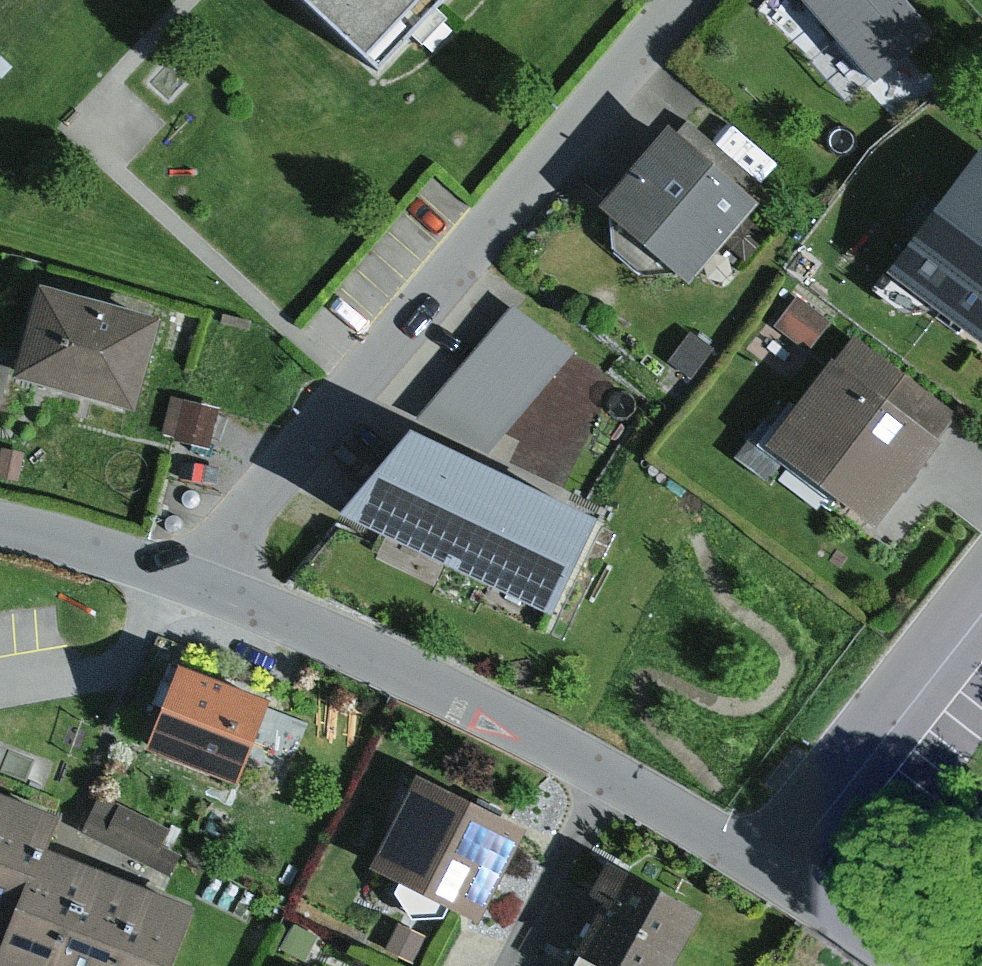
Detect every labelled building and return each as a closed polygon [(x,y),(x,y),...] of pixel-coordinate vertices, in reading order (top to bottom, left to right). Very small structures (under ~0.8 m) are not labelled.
[(377,72),(446,0),(291,0),(377,72)] [(868,80),(923,27),(897,0),(792,0),(868,80)] [(653,123),(587,201),(605,216),(607,249),(635,274),(670,271),(680,280),(747,202),(653,123)] [(880,264),(884,267),(868,287),(900,311),(929,304),(981,344),(981,148),(973,141),(880,264)] [(155,316),(35,283),(10,375),(129,408),(155,316)] [(796,295),(773,326),(805,351),(829,320),(796,295)] [(507,302),(414,417),(480,450),(568,348),(507,302)] [(686,330),(664,360),(688,378),(711,348),(686,330)] [(849,332),(829,357),(935,437),(954,411),(849,332)] [(0,347),(0,380),(9,350),(0,347)] [(823,353),(756,442),(868,526),(935,437),(829,357),(823,353)] [(169,398),(160,434),(206,445),(215,409),(169,398)] [(595,523),(402,429),(330,512),(549,618),(595,523)] [(0,448),(0,476),(15,479),(20,451),(0,448)] [(261,695),(166,659),(134,743),(229,779),(261,695)] [(516,825),(405,770),(358,864),(393,881),(389,890),(405,916),(436,915),(441,906),(468,919),(516,825)] [(93,790),(73,826),(163,873),(174,853),(156,844),(165,827),(93,790)] [(29,847),(44,812),(0,794),(0,920),(29,847)] [(81,867),(29,847),(0,920),(0,965),(42,965),(81,867)] [(598,855),(581,886),(597,894),(558,965),(665,965),(696,907),(598,855)] [(137,889),(81,867),(42,965),(106,965),(137,889)] [(137,889),(106,965),(162,965),(185,908),(137,889)]
